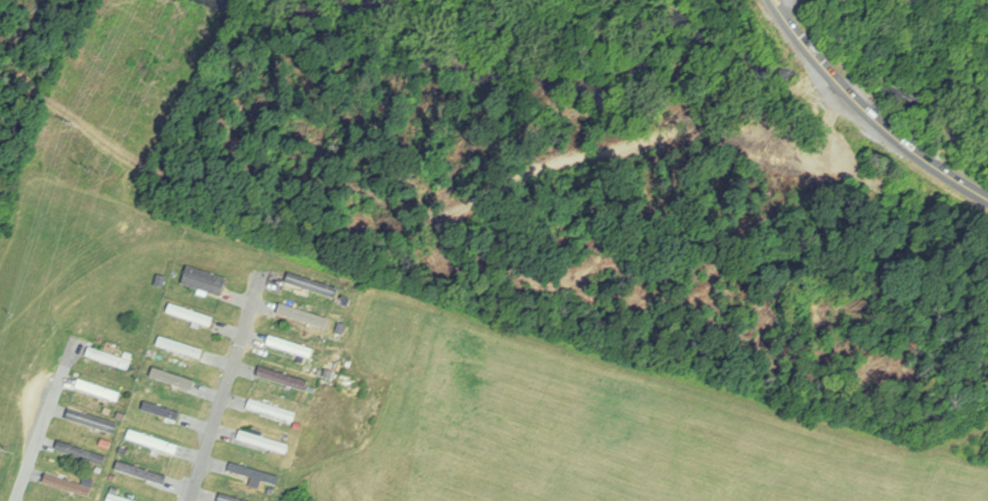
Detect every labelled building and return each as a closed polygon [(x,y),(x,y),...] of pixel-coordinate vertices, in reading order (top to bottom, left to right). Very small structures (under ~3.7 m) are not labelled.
[(223,297),(228,279),(187,266),(181,284),(223,297)] [(286,284),(335,299),(340,282),(291,267),(286,284)] [(278,314),(328,330),(331,320),(281,303),(278,314)] [(214,318),(170,305),(168,314),(211,327),(214,318)] [(267,346),(311,360),(314,351),(271,336),(267,346)] [(201,359),(203,350),(160,338),(157,347),(201,359)] [(131,363),(90,347),(87,356),(128,371),(131,363)] [(203,383),(153,367),(149,377),(199,394),(203,383)] [(309,383),(262,367),(258,377),(305,393),(309,383)] [(122,394),(79,380),(76,388),(119,403),(122,394)] [(248,409),(294,423),(296,414),(250,400),(248,409)] [(181,414),(145,402),(142,412),(178,424),(181,414)] [(67,420),(116,435),(120,424),(70,409),(67,420)] [(179,447),(130,431),(127,440),(176,456),(179,447)] [(290,444),(240,432),(238,442),(288,454),(290,444)] [(104,467),(107,458),(59,442),(56,450),(104,467)] [(169,478),(119,463),(116,471),(167,486),(169,478)] [(280,478),(230,463),(228,472),(278,487),(280,478)]
